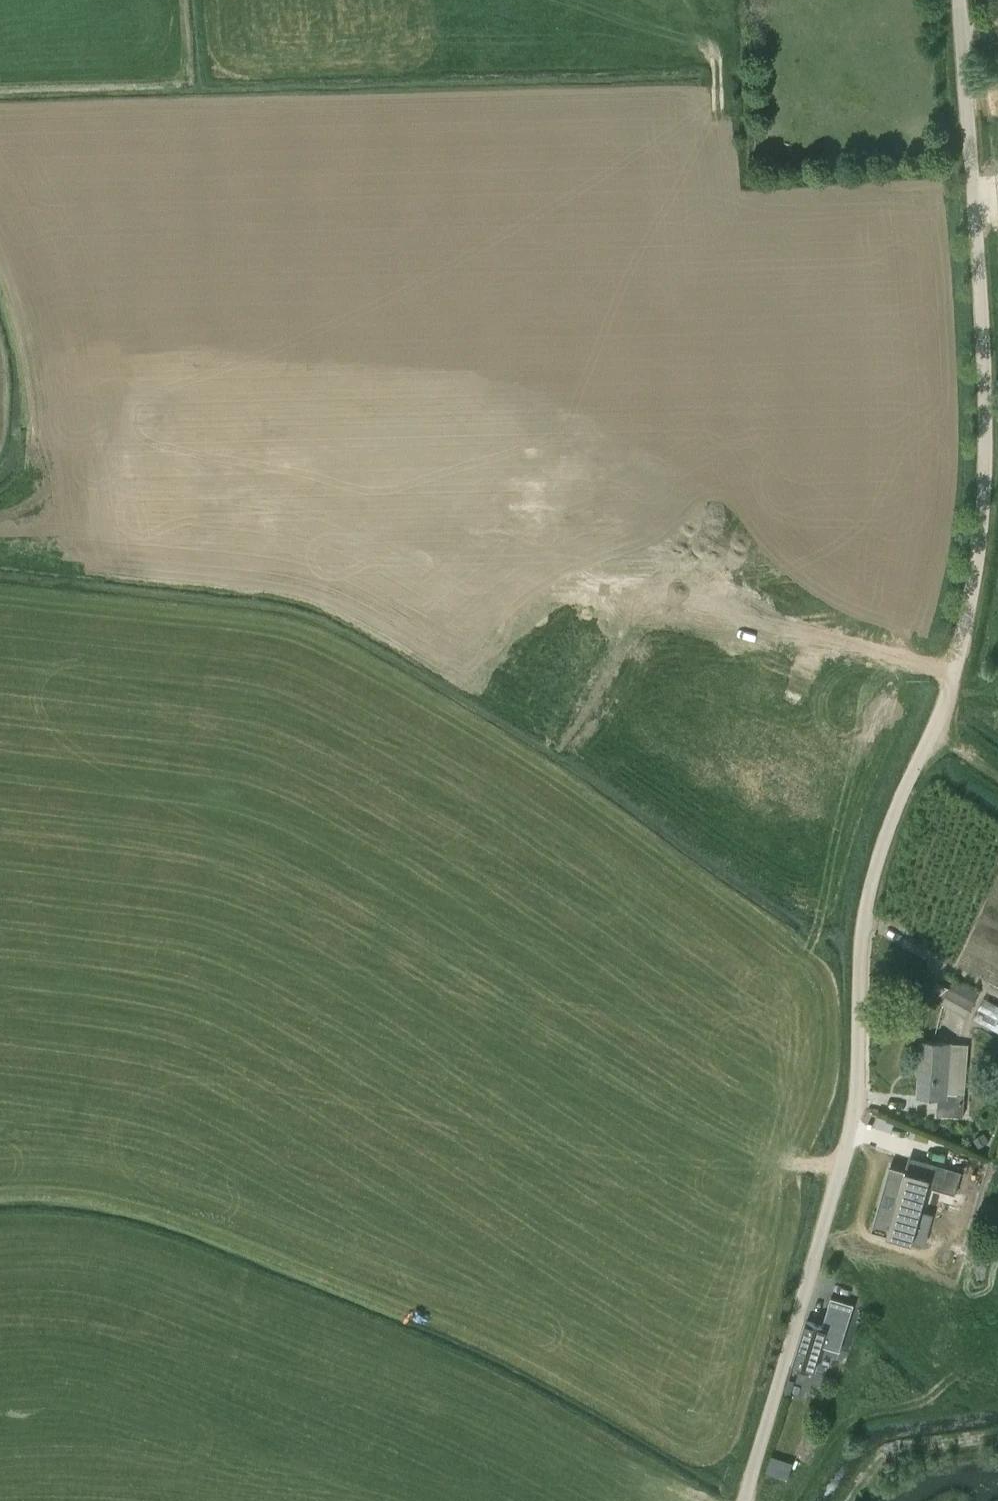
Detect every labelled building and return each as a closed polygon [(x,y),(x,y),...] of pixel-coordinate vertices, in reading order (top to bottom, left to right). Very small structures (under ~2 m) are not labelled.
[(941,1001),(964,1013),(976,990),(953,978),(941,1001)] [(973,1019),(997,1033),(997,1004),(985,997),(973,1019)] [(919,1096),(938,1097),(937,1114),(963,1116),(969,1044),(953,1043),(919,1040),(917,1068),(921,1069),(919,1096)] [(979,1148),(990,1141),(984,1133),(974,1140),(979,1148)] [(889,1165),(882,1189),(899,1194),(894,1211),(877,1206),(870,1230),(912,1242),(914,1237),(911,1237),(915,1221),(918,1222),(935,1163),(916,1158),(912,1172),(889,1165)] [(948,1167),(942,1191),(955,1194),(961,1171),(948,1167)] [(806,1320),(793,1363),(794,1363),(814,1369),(815,1370),(819,1358),(823,1344),(840,1350),(852,1313),(854,1305),(852,1304),(830,1297),(823,1322),(822,1326),(807,1321),(806,1320)] [(792,1461),(771,1455),(765,1471),(787,1478),(792,1461)]
